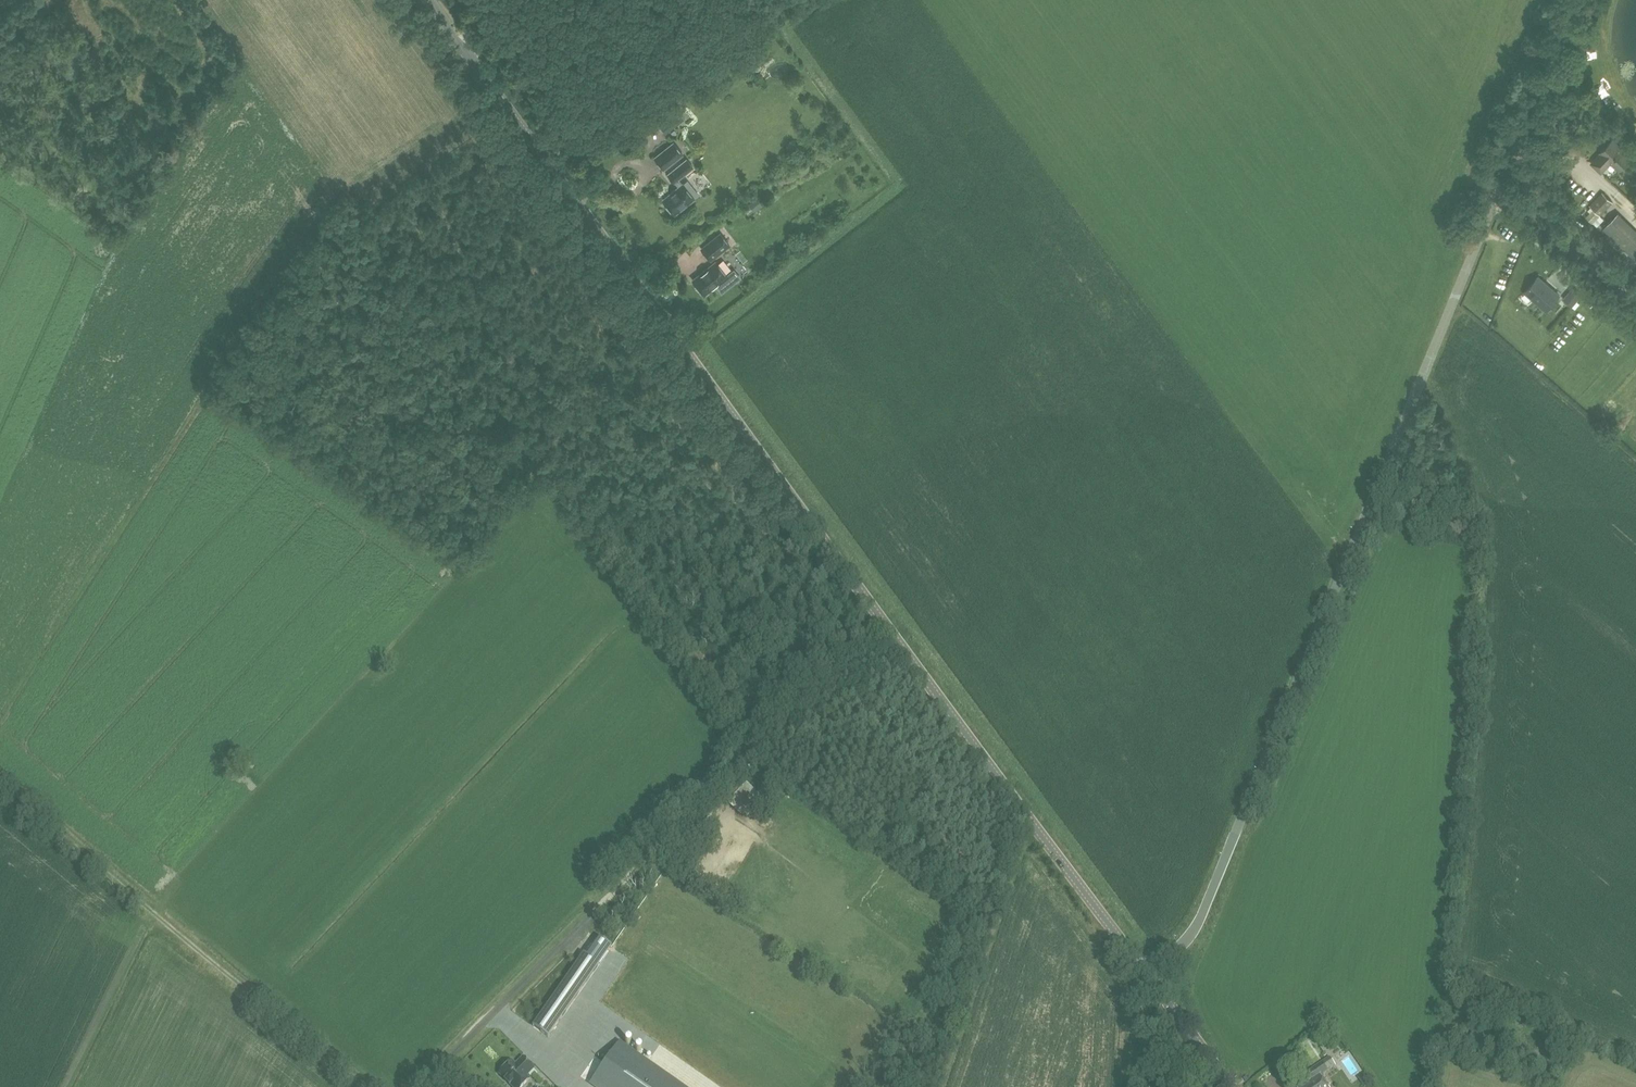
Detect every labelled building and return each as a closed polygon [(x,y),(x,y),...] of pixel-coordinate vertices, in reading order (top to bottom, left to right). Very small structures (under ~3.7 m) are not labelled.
[(671,119),(661,127),(666,134),(676,125),(671,119)] [(1593,164),(1601,171),(1610,161),(1619,169),(1631,156),(1612,139),(1600,152),(1601,152),(1593,161),(1593,164)] [(664,169),(684,153),(674,140),(653,157),(664,169)] [(678,186),(662,199),(675,215),(695,198),(695,197),(699,194),(688,180),(684,183),(683,182),(682,183),(679,179),(688,172),(695,167),(687,157),(667,174),(678,186)] [(1591,205),(1600,215),(1613,201),(1603,192),(1591,205)] [(763,205),(757,198),(749,205),(755,212),(763,205)] [(1602,228),(1610,236),(1625,220),(1618,213),(1618,212),(1602,228)] [(1597,226),(1604,219),(1600,215),(1593,222),(1597,226)] [(700,248),(711,262),(732,245),(721,232),(700,248)] [(693,279),(705,294),(727,276),(715,261),(693,279)] [(1538,276),(1525,291),(1546,310),(1559,295),(1538,276)] [(1582,294),(1574,287),(1564,298),(1572,306),(1582,294)] [(712,820),(721,817),(717,803),(708,806),(712,820)] [(533,1026),(548,1037),(611,947),(599,939),(587,956),(584,954),(533,1026)] [(591,1083),(596,1086),(683,1086),(619,1042),(591,1083)] [(493,1047),(489,1052),(496,1060),(501,1056),(493,1047)] [(834,1068),(836,1064),(828,1058),(825,1062),(834,1068)] [(525,1078),(532,1071),(521,1060),(514,1067),(510,1063),(507,1066),(504,1066),(500,1070),(500,1073),(497,1076),(503,1082),(508,1086),(509,1086),(523,1086),(528,1082),(525,1078)] [(1321,1076),(1330,1070),(1323,1060),(1304,1073),(1310,1081),(1305,1084),(1304,1083),(1297,1086),(1329,1086),(1321,1076)] [(1366,1076),(1359,1080),(1363,1085),(1369,1080),(1366,1076)]
